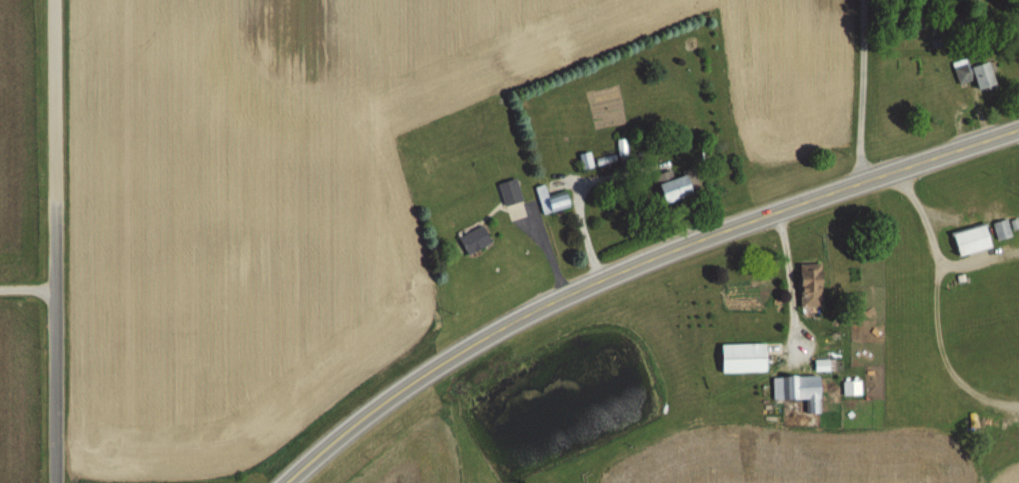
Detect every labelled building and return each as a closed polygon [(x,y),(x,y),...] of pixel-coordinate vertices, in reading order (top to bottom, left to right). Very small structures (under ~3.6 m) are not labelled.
[(959,84),(976,80),(979,91),(997,86),(991,62),(969,67),(967,61),(954,64),(959,84)] [(701,183),(696,170),(660,182),(667,203),(695,194),(692,186),(701,183)] [(524,202),(517,178),(500,183),(506,207),(524,202)] [(536,188),(545,215),(572,206),(567,190),(549,196),(545,185),(536,188)] [(999,240),(1012,236),(1008,220),(994,223),(999,240)] [(993,246),(985,223),(954,233),(961,256),(993,246)] [(460,237),(469,255),(493,242),(484,225),(460,237)] [(802,309),(824,309),(823,263),(802,263),(802,309)] [(723,373),(767,373),(767,344),(723,344),(723,373)] [(774,401),(807,401),(807,414),(821,414),(821,377),(774,377),(774,401)]
